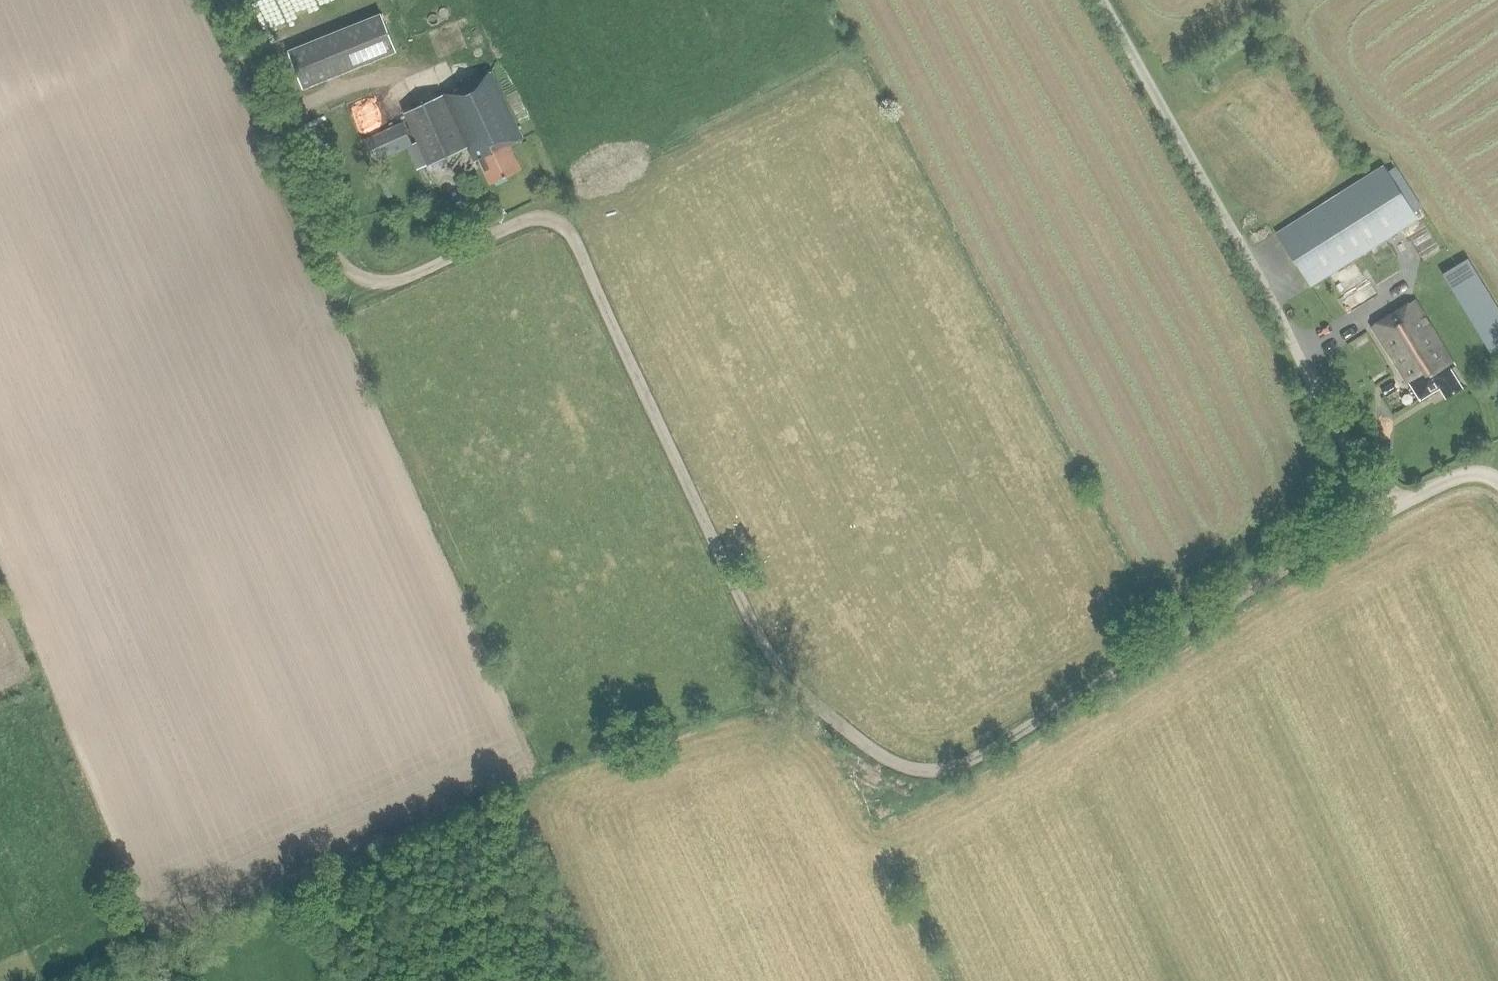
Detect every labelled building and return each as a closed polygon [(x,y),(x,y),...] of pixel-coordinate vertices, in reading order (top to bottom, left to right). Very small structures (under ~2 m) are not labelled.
[(381,13),(288,50),(303,88),(396,51),(381,13)] [(405,115),(416,142),(413,143),(403,121),(363,140),(373,162),(407,147),(417,170),(467,147),(474,162),(479,160),(491,184),(520,170),(509,145),(519,139),(523,138),(491,72),(487,74),(405,115)] [(1277,233),(1311,286),(1417,219),(1383,165),(1277,233)] [(1473,256),(1446,272),(1496,353),(1497,352),(1497,298),(1473,256)] [(1461,387),(1448,366),(1453,364),(1414,301),(1374,326),(1370,328),(1405,384),(1409,382),(1420,399),(1439,387),(1445,397),(1461,387)]
